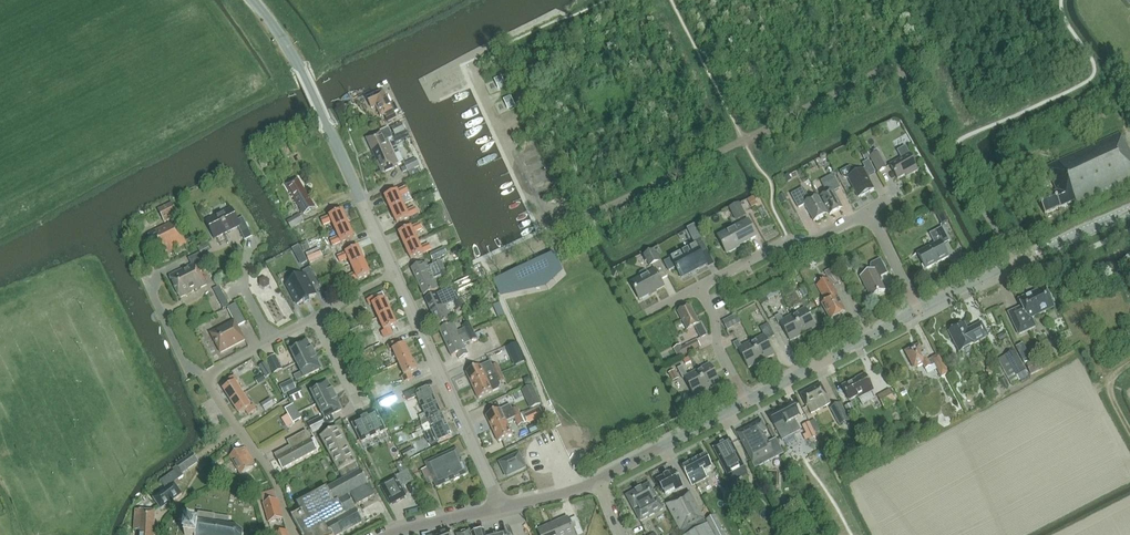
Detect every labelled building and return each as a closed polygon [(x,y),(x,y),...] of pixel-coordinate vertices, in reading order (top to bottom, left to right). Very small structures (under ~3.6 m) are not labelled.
[(496,80),(500,90),(506,87),(502,77),(496,80)] [(383,90),(367,98),(372,108),(376,106),(381,116),(384,114),(388,122),(397,118),(394,112),(398,110),(394,103),(390,105),(383,90)] [(505,100),(510,110),(516,107),(511,97),(505,100)] [(405,131),(402,124),(391,128),(395,136),(405,131)] [(387,145),(384,139),(392,135),(389,130),(389,128),(381,132),(366,138),(372,151),(387,145)] [(1074,202),(1075,205),(1129,180),(1129,155),(1120,133),(1046,167),(1057,192),(1038,200),(1045,215),(1074,202)] [(397,167),(396,165),(403,161),(393,139),(392,135),(384,139),(387,145),(372,151),(374,155),(382,173),(390,170),(397,167)] [(911,172),(912,174),(918,171),(906,147),(898,152),(902,159),(890,166),(894,173),(894,175),(895,174),(898,179),(911,172)] [(886,169),(878,153),(876,149),(868,153),(870,157),(879,173),(886,169)] [(861,154),(865,161),(870,158),(866,151),(861,154)] [(262,167),(268,165),(265,158),(259,161),(262,167)] [(419,167),(415,159),(404,163),(408,172),(419,167)] [(856,174),(854,169),(849,168),(841,173),(844,178),(848,179),(859,198),(874,189),(867,177),(875,173),(869,161),(863,164),(866,169),(856,174)] [(840,189),(833,175),(821,181),(828,194),(820,198),(830,216),(843,209),(834,192),(840,189)] [(310,198),(298,179),(286,186),(298,205),(304,215),(315,208),(314,207),(310,198)] [(385,197),(391,210),(403,204),(400,197),(409,193),(406,188),(398,192),(397,191),(385,197)] [(810,201),(803,188),(791,195),(799,208),(805,205),(814,222),(818,219),(827,215),(818,197),(810,201)] [(778,197),(782,204),(788,201),(784,194),(778,197)] [(747,200),(752,208),(758,205),(753,197),(747,200)] [(729,209),(736,221),(746,216),(740,203),(729,209)] [(171,219),(178,216),(172,204),(159,210),(163,219),(165,223),(171,219)] [(407,212),(403,204),(391,210),(397,224),(406,219),(410,218),(409,218),(418,214),(415,208),(407,212)] [(944,222),(950,219),(943,207),(937,210),(944,222)] [(207,219),(217,239),(239,228),(242,234),(245,240),(253,237),(244,219),(243,218),(240,219),(236,221),(230,208),(207,219)] [(332,222),(336,230),(348,224),(342,211),(330,216),(330,217),(321,220),(324,226),(332,222)] [(287,222),(292,230),(304,222),(300,214),(287,222)] [(718,236),(727,254),(736,249),(736,248),(757,237),(748,220),(718,236)] [(160,257),(186,243),(175,221),(149,235),(160,257)] [(341,243),(354,237),(348,224),(336,230),(339,237),(331,241),(333,247),(341,243)] [(420,224),(412,228),(399,233),(405,247),(418,241),(414,233),(423,229),(420,224)] [(701,255),(708,251),(694,225),(687,229),(695,245),(671,258),(671,259),(663,263),(669,273),(676,269),(681,278),(706,265),(701,255)] [(942,245),(950,242),(942,227),(929,234),(934,244),(917,253),(926,269),(949,257),(942,245)] [(438,243),(441,250),(449,246),(446,240),(438,243)] [(307,241),(301,244),(304,252),(310,250),(307,241)] [(421,248),(418,241),(405,247),(411,260),(424,254),(432,250),(429,245),(421,248)] [(188,244),(192,252),(197,249),(193,242),(188,244)] [(206,243),(197,247),(200,254),(209,250),(206,243)] [(349,259),(352,266),(364,261),(359,247),(346,253),(338,257),(340,263),(349,259)] [(448,255),(444,248),(430,255),(433,262),(448,255)] [(660,281),(668,277),(660,261),(654,249),(644,255),(650,266),(652,265),(655,270),(648,274),(647,272),(645,271),(640,273),(639,276),(640,278),(631,283),(640,300),(664,287),(660,281)] [(208,269),(200,254),(189,259),(192,265),(169,276),(180,298),(207,285),(201,272),(208,269)] [(843,274),(853,270),(848,260),(846,261),(844,256),(836,260),(843,274)] [(533,285),(557,271),(552,259),(497,283),(502,295),(533,285)] [(879,278),(887,274),(880,260),(871,265),(871,272),(861,277),(871,298),(877,295),(879,296),(879,294),(885,291),(879,278)] [(347,278),(349,283),(358,279),(358,280),(370,274),(364,261),(352,266),(355,274),(347,278)] [(442,262),(435,265),(429,268),(426,263),(423,264),(412,269),(418,282),(445,270),(442,262)] [(475,266),(483,285),(492,281),(484,262),(475,266)] [(303,279),(297,282),(296,281),(287,286),(297,305),(316,295),(314,291),(320,288),(310,268),(303,272),(305,276),(302,278),(303,279)] [(840,282),(833,268),(825,273),(829,280),(817,286),(826,302),(822,304),(831,320),(845,312),(839,301),(841,300),(833,286),(840,282)] [(445,270),(418,282),(424,296),(435,291),(435,290),(438,289),(434,281),(440,278),(442,281),(449,278),(445,270)] [(457,280),(460,291),(476,285),(473,275),(457,280)] [(260,280),(260,286),(265,289),(270,286),(270,280),(265,278),(260,280)] [(780,287),(766,292),(768,297),(782,293),(780,287)] [(799,290),(804,298),(809,295),(805,287),(799,290)] [(1032,319),(1054,308),(1045,288),(1019,300),(1022,307),(1009,313),(1019,335),(1036,327),(1032,319)] [(426,300),(432,313),(459,300),(456,292),(449,296),(450,299),(444,301),(440,294),(437,295),(426,300)] [(765,295),(759,298),(762,305),(769,301),(768,301),(765,295)] [(372,305),(378,318),(391,313),(385,299),(379,302),(376,297),(367,301),(370,306),(372,305)] [(456,312),(463,309),(459,300),(432,313),(438,327),(449,321),(452,320),(448,311),(454,309),(456,312)] [(228,309),(234,321),(210,334),(221,353),(245,340),(238,327),(246,323),(236,304),(228,309)] [(701,339),(707,335),(701,323),(699,324),(690,306),(678,312),(687,331),(695,327),(701,339)] [(805,309),(793,316),(803,335),(816,328),(810,318),(805,309)] [(391,329),(397,326),(391,313),(378,318),(384,331),(382,333),(384,338),(393,334),(391,329)] [(723,321),(728,331),(741,323),(736,314),(723,321)] [(783,321),(780,315),(775,317),(778,323),(780,323),(789,341),(803,335),(793,316),(783,321)] [(440,331),(446,344),(473,331),(470,323),(462,326),(464,329),(458,332),(454,324),(451,325),(440,331)] [(959,352),(988,337),(981,323),(968,330),(965,324),(949,333),(959,352)] [(760,328),(767,341),(775,337),(768,324),(760,328)] [(464,345),(477,339),(475,335),(473,331),(446,344),(452,357),(457,354),(460,360),(469,355),(464,345)] [(999,342),(1000,341),(1008,337),(1005,332),(996,337),(999,342)] [(764,336),(751,343),(762,362),(774,355),(767,341),(764,336)] [(701,348),(697,340),(697,339),(682,347),(681,345),(674,348),(679,359),(701,348)] [(311,346),(310,347),(307,340),(289,348),(297,363),(315,354),(311,346)] [(742,348),(738,341),(733,344),(737,350),(738,349),(749,369),(762,362),(751,343),(742,348)] [(393,350),(399,364),(411,358),(405,344),(399,347),(397,342),(388,346),(390,351),(393,350)] [(513,359),(521,355),(516,343),(508,347),(513,359)] [(704,360),(715,354),(710,346),(699,351),(704,360)] [(935,365),(941,377),(948,374),(939,355),(928,361),(925,354),(924,355),(919,346),(907,353),(912,363),(911,363),(913,368),(914,367),(915,368),(923,364),(926,370),(935,365)] [(1027,371),(1018,356),(1015,350),(998,361),(1012,385),(1028,375),(1026,371),(1027,371)] [(318,362),(319,362),(315,354),(297,363),(302,373),(295,376),(297,381),(322,369),(318,362)] [(282,370),(275,356),(267,360),(274,374),(282,370)] [(411,374),(417,371),(411,358),(399,364),(405,377),(402,378),(404,383),(413,379),(411,374)] [(1026,365),(1031,375),(1039,372),(1034,361),(1026,365)] [(264,363),(259,366),(266,378),(272,374),(264,363)] [(501,372),(498,365),(492,367),(490,363),(481,366),(466,373),(472,385),(501,372)] [(710,364),(697,371),(708,391),(720,384),(710,364)] [(685,378),(695,397),(708,391),(697,371),(688,376),(683,366),(678,368),(680,373),(683,379),(685,378)] [(669,373),(673,382),(680,378),(675,369),(669,373)] [(472,385),(478,399),(498,390),(500,385),(499,383),(505,381),(501,372),(472,385)] [(258,385),(266,380),(263,374),(255,380),(258,385)] [(859,398),(871,392),(874,390),(866,374),(842,387),(850,401),(858,397),(859,398)] [(224,390),(232,403),(243,395),(235,383),(238,381),(234,376),(227,381),(230,386),(224,390)] [(533,383),(530,376),(523,379),(526,386),(533,383)] [(1000,381),(1004,389),(1009,386),(1005,379),(1000,381)] [(284,395),(288,393),(296,389),(292,380),(280,386),(284,395)] [(335,395),(331,387),(331,388),(327,381),(310,390),(317,404),(335,395)] [(801,395),(807,407),(811,414),(831,404),(830,400),(821,384),(801,395)] [(288,393),(293,403),(305,397),(300,388),(297,389),(296,389),(288,393)] [(417,398),(421,407),(435,401),(430,388),(421,392),(420,389),(419,388),(404,395),(407,402),(417,398)] [(878,397),(885,410),(898,404),(895,400),(898,399),(893,389),(890,391),(889,390),(878,397)] [(527,403),(538,398),(535,392),(524,397),(527,403)] [(381,408),(397,401),(395,394),(378,402),(381,408)] [(251,407),(243,395),(232,403),(239,415),(246,410),(249,415),(257,410),(253,405),(251,407)] [(339,404),(339,403),(335,395),(317,404),(325,419),(331,416),(342,410),(339,404)] [(275,405),(271,399),(261,405),(265,411),(275,405)] [(421,422),(423,426),(422,427),(425,434),(446,425),(441,413),(435,401),(421,407),(425,414),(419,417),(421,421),(421,422)] [(774,426),(778,433),(782,441),(801,431),(795,420),(801,418),(793,403),(782,410),(770,416),(775,425),(774,426)] [(849,420),(842,405),(841,403),(830,409),(840,427),(849,421),(849,420)] [(851,418),(857,415),(851,403),(845,406),(851,418)] [(285,410),(288,415),(282,419),(287,428),(302,419),(293,405),(285,410)] [(513,410),(510,405),(486,416),(492,429),(507,422),(515,418),(512,411),(513,410)] [(515,418),(515,419),(521,416),(517,408),(513,410),(512,411),(515,418)] [(538,409),(524,415),(528,424),(542,418),(538,409)] [(352,425),(361,444),(386,432),(377,412),(352,425)] [(313,434),(326,428),(325,426),(334,422),(331,416),(325,419),(309,427),(313,434)] [(525,424),(521,416),(515,419),(519,427),(525,424)] [(745,448),(754,465),(757,463),(758,466),(783,453),(776,440),(769,443),(763,434),(767,431),(762,421),(738,434),(745,448)] [(498,442),(513,436),(507,422),(492,429),(498,442)] [(803,426),(810,440),(817,436),(810,423),(803,426)] [(425,434),(424,435),(427,441),(430,442),(431,446),(438,443),(438,444),(452,437),(446,425),(425,434)] [(391,431),(393,434),(399,447),(411,441),(405,429),(403,430),(403,428),(402,426),(391,431)] [(571,446),(581,442),(574,426),(564,430),(571,446)] [(354,507),(374,496),(339,429),(321,439),(343,480),(298,505),(302,512),(292,518),(302,534),(342,534),(363,523),(354,507)] [(320,448),(317,442),(315,438),(311,440),(307,432),(287,442),(290,447),(275,455),(283,470),(317,451),(321,448),(320,448)] [(728,475),(738,470),(744,467),(730,440),(714,449),(728,475)] [(413,447),(401,453),(405,460),(416,455),(413,447)] [(255,463),(245,448),(230,457),(241,476),(253,467),(252,465),(255,463)] [(426,464),(428,468),(432,477),(447,469),(453,482),(469,475),(457,449),(426,464)] [(177,467),(173,470),(174,471),(160,481),(166,489),(154,498),(161,509),(182,494),(175,485),(174,485),(173,484),(184,476),(182,474),(198,463),(192,454),(176,465),(177,467)] [(712,467),(706,454),(682,467),(692,486),(704,480),(708,478),(704,471),(712,467)] [(525,468),(519,455),(511,458),(501,463),(507,477),(517,472),(525,468)] [(419,472),(413,461),(408,464),(414,475),(419,472)] [(432,477),(428,468),(422,470),(429,485),(434,483),(437,489),(453,482),(447,469),(432,477)] [(379,486),(390,505),(406,497),(402,488),(414,481),(408,470),(379,486)] [(683,487),(674,471),(658,480),(666,496),(683,487)] [(627,496),(637,515),(640,522),(663,510),(650,484),(627,496)] [(733,498),(729,489),(726,484),(719,487),(726,501),(727,501),(733,498)] [(418,494),(413,485),(409,488),(413,496),(418,494)] [(278,500),(274,491),(261,495),(264,504),(263,504),(269,523),(283,519),(278,500)] [(707,526),(703,518),(695,503),(691,494),(683,498),(683,497),(667,505),(673,517),(680,530),(682,534),(712,534),(707,526)] [(778,498),(772,500),(775,506),(780,503),(778,498)] [(141,534),(154,534),(155,512),(136,511),(135,530),(141,530),(141,534)] [(230,517),(199,513),(197,525),(187,524),(185,534),(243,534),(243,533),(237,528),(228,527),(230,517)] [(714,534),(726,534),(715,515),(706,520),(714,534)] [(582,533),(576,517),(569,520),(567,517),(552,523),(557,534),(578,534),(582,533)] [(552,523),(538,529),(540,534),(557,534),(552,523)]
